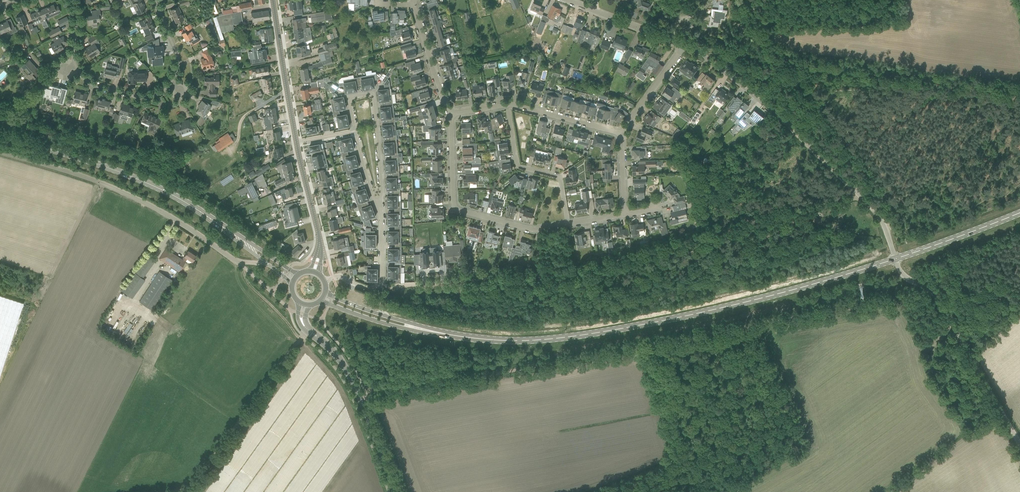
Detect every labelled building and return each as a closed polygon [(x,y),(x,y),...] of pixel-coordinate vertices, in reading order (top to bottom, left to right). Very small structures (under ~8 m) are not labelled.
[(131,4),(132,7),(130,8),(132,12),(135,10),(137,14),(141,12),(145,10),(142,4),(143,3),(142,0),(129,0),(131,4)] [(302,8),(301,0),(292,0),(292,2),(290,2),(291,9),(292,9),(292,11),(293,11),(294,16),(303,14),(302,8)] [(351,2),(350,2),(349,6),(350,7),(350,8),(351,9),(352,10),(353,10),(354,10),(354,7),(359,8),(360,5),(368,5),(368,1),(367,1),(368,0),(351,0),(351,2)] [(513,9),(519,6),(517,0),(510,0),(513,9)] [(533,3),(531,9),(538,12),(537,13),(542,15),(544,9),(540,7),(542,2),(538,0),(534,0),(533,3)] [(637,1),(639,1),(637,6),(649,10),(651,6),(651,4),(644,1),(645,0),(636,0),(637,1)] [(252,9),(251,2),(239,4),(239,5),(234,6),(235,13),(241,11),(252,9)] [(53,5),(41,10),(45,19),(53,15),(52,13),(59,10),(58,6),(55,8),(53,5)] [(436,5),(428,7),(429,10),(430,13),(428,14),(429,18),(437,16),(439,15),(436,7),(436,5)] [(556,15),(558,17),(562,10),(559,8),(553,5),(547,16),(553,20),(556,15)] [(176,23),(180,21),(183,20),(178,7),(175,8),(170,10),(176,23)] [(33,22),(35,25),(41,22),(40,20),(45,19),(41,10),(30,15),(32,19),(33,22)] [(92,15),(87,16),(88,26),(93,25),(97,24),(97,21),(100,21),(99,17),(101,17),(100,11),(100,10),(99,10),(96,10),(91,11),(92,15)] [(258,22),(257,21),(264,20),(269,19),(270,18),(269,10),(268,11),(268,10),(263,11),(252,13),(251,13),(252,16),(252,19),(252,23),(258,22)] [(384,19),(388,19),(388,16),(388,11),(384,11),(384,12),(380,13),(380,11),(377,11),(377,10),(372,11),(373,16),(374,21),(380,20),(380,21),(384,21),(384,19)] [(393,12),(393,18),(390,18),(390,32),(395,30),(395,22),(404,22),(404,17),(406,16),(405,10),(400,10),(400,12),(393,12)] [(708,24),(707,26),(711,26),(716,26),(718,26),(718,23),(721,23),(721,21),(722,21),(722,19),(725,20),(726,16),(727,16),(727,10),(723,10),(723,12),(722,11),(722,12),(713,11),(713,16),(711,16),(712,15),(709,15),(709,16),(709,17),(710,17),(710,21),(709,21),(708,24)] [(233,25),(243,23),(241,11),(235,13),(216,17),(222,32),(234,30),(233,25)] [(311,13),(310,13),(311,22),(316,21),(326,20),(325,12),(325,11),(316,12),(312,13),(311,13)] [(332,11),(325,12),(326,20),(328,20),(328,22),(333,21),(332,11)] [(27,34),(22,26),(27,23),(23,14),(22,15),(20,14),(18,15),(18,17),(16,17),(18,23),(16,24),(24,36),(27,34)] [(437,16),(429,18),(430,22),(432,21),(433,25),(442,22),(441,20),(440,15),(439,15),(437,16)] [(139,21),(137,22),(136,23),(136,25),(136,26),(137,26),(139,26),(140,25),(142,28),(144,28),(147,34),(155,30),(149,19),(150,18),(149,16),(145,18),(145,19),(139,22),(139,21)] [(57,22),(60,27),(69,22),(67,17),(57,22)] [(305,18),(293,20),(294,29),(302,28),(306,27),(306,23),(306,22),(306,18),(305,18)] [(577,18),(575,23),(573,27),(577,28),(576,31),(579,32),(581,26),(583,21),(577,18)] [(541,20),(536,32),(541,34),(546,22),(541,20)] [(0,36),(2,36),(1,33),(8,30),(10,34),(17,31),(15,27),(14,27),(12,23),(9,25),(7,21),(0,25),(0,36)] [(444,21),(442,22),(433,25),(434,28),(432,28),(433,32),(441,30),(443,30),(442,24),(443,24),(445,24),(444,21)] [(187,25),(183,28),(185,31),(186,32),(193,27),(190,23),(187,25)] [(48,32),(51,38),(62,32),(59,27),(48,32)] [(302,28),(294,29),(295,38),(297,38),(297,39),(298,45),(302,43),(304,42),(308,41),(312,39),(311,35),(307,35),(307,31),(311,30),(310,27),(306,27),(302,28)] [(271,28),(266,29),(260,29),(261,36),(264,35),(265,42),(268,42),(273,41),(271,28)] [(390,32),(389,32),(391,37),(396,35),(396,37),(401,36),(402,36),(404,41),(408,39),(409,41),(413,39),(412,35),(410,35),(409,30),(403,32),(402,28),(397,30),(396,30),(395,30),(390,32)] [(586,31),(582,29),(578,40),(582,42),(583,40),(587,41),(587,42),(592,44),(594,38),(597,39),(600,31),(597,30),(597,31),(591,29),(590,32),(586,31)] [(437,36),(438,39),(446,36),(446,34),(442,35),(441,30),(433,32),(435,36),(437,36)] [(185,31),(182,34),(188,44),(189,43),(190,44),(191,44),(192,44),(193,45),(197,42),(200,41),(197,37),(196,38),(194,35),(192,31),(187,33),(188,34),(187,34),(186,32),(185,31)] [(145,38),(148,43),(154,40),(151,34),(145,38)] [(50,45),(52,48),(55,53),(63,48),(61,45),(67,42),(63,36),(59,38),(58,35),(52,38),(55,42),(50,45)] [(439,42),(436,43),(438,47),(442,45),(445,45),(447,44),(446,39),(447,39),(449,38),(450,38),(449,35),(448,36),(446,36),(438,39),(439,42)] [(90,57),(95,54),(99,51),(94,43),(98,41),(95,36),(92,37),(88,40),(91,45),(85,49),(90,57)] [(616,36),(613,43),(612,44),(623,49),(624,47),(625,45),(627,41),(620,38),(620,37),(616,36)] [(603,40),(600,48),(607,50),(610,42),(603,40)] [(335,42),(327,45),(326,44),(322,45),(324,49),(318,50),(319,54),(329,51),(337,48),(335,42)] [(411,42),(406,44),(400,46),(401,50),(403,49),(404,53),(406,52),(407,57),(411,56),(411,57),(417,56),(415,52),(416,51),(415,49),(416,49),(415,45),(412,46),(411,42)] [(303,55),(310,54),(310,50),(306,50),(305,45),(301,45),(297,46),(298,56),(303,55)] [(440,51),(442,56),(450,53),(450,50),(451,50),(450,45),(446,46),(447,49),(440,51)] [(147,47),(149,60),(149,63),(152,63),(152,65),(158,65),(163,64),(162,54),(164,53),(163,46),(147,47)] [(261,46),(253,47),(255,59),(252,60),(253,65),(264,63),(264,59),(263,59),(262,58),(266,57),(265,49),(261,50),(261,49),(262,49),(261,46)] [(634,53),(634,54),(635,55),(636,55),(637,55),(638,54),(640,55),(639,57),(642,58),(643,55),(644,55),(645,53),(647,53),(649,50),(643,47),(642,49),(636,47),(634,53)] [(624,57),(628,59),(632,51),(628,49),(624,57)] [(206,60),(201,61),(203,70),(214,67),(212,56),(211,57),(207,50),(202,52),(206,60)] [(240,50),(231,51),(232,60),(236,59),(235,56),(237,56),(237,55),(240,55),(240,50)] [(305,68),(300,69),(302,80),(303,80),(303,83),(311,82),(310,78),(309,78),(307,70),(312,69),(314,69),(314,70),(322,67),(327,65),(327,63),(332,61),(331,58),(329,52),(319,55),(321,62),(313,64),(313,66),(311,66),(307,67),(307,68),(305,68)] [(442,56),(440,56),(442,62),(447,60),(452,59),(453,61),(457,59),(458,59),(457,56),(456,56),(454,57),(454,55),(453,52),(450,53),(442,56)] [(643,65),(636,76),(640,79),(643,75),(647,68),(648,68),(652,70),(653,68),(654,67),(655,67),(656,65),(657,65),(660,58),(651,53),(648,57),(647,60),(643,65)] [(31,82),(34,79),(38,76),(34,72),(37,69),(28,60),(27,61),(24,58),(17,64),(27,75),(26,76),(31,82)] [(448,64),(443,65),(445,71),(457,67),(457,65),(456,62),(457,61),(457,59),(453,61),(453,62),(448,64)] [(409,62),(405,63),(406,67),(408,66),(409,69),(411,68),(413,72),(410,73),(411,77),(417,75),(416,73),(419,72),(419,71),(422,70),(421,64),(420,62),(416,63),(415,64),(414,60),(409,62)] [(683,65),(681,68),(685,71),(683,73),(683,74),(686,76),(690,78),(692,76),(695,72),(698,67),(693,64),(693,65),(687,60),(683,65)] [(619,63),(616,69),(626,75),(629,70),(619,63)] [(655,68),(652,72),(657,75),(663,66),(659,64),(656,68),(655,68)] [(105,68),(103,76),(114,79),(115,77),(115,76),(118,77),(118,78),(120,69),(117,68),(117,67),(111,65),(110,69),(105,68)] [(251,70),(252,74),(256,73),(256,76),(261,75),(264,75),(269,74),(268,66),(263,67),(251,69),(251,70)] [(454,68),(445,71),(446,70),(447,76),(451,75),(451,76),(449,76),(450,80),(460,77),(459,73),(460,73),(459,70),(458,70),(457,67),(454,68)] [(127,69),(128,83),(136,83),(136,80),(146,80),(146,73),(136,73),(136,72),(132,72),(132,69),(127,69)] [(525,85),(529,73),(523,71),(522,75),(523,75),(522,76),(520,76),(515,75),(516,79),(519,80),(518,84),(519,85),(524,86),(524,85),(525,85)] [(706,75),(705,75),(702,72),(697,79),(704,85),(704,84),(705,84),(703,87),(707,91),(711,86),(710,85),(714,80),(708,75),(706,75)] [(372,74),(367,75),(369,88),(370,88),(370,89),(373,88),(373,87),(375,87),(373,80),(377,79),(376,74),(372,74)] [(410,77),(412,83),(416,82),(417,88),(418,88),(423,86),(423,85),(427,84),(425,78),(424,77),(421,78),(420,74),(417,75),(411,77),(410,77)] [(514,85),(513,80),(513,74),(506,75),(507,80),(502,81),(504,91),(509,90),(509,89),(511,89),(511,86),(514,85)] [(213,77),(209,77),(204,77),(204,85),(210,85),(210,90),(209,90),(209,96),(216,96),(216,90),(214,90),(214,85),(219,85),(219,75),(213,75),(213,77)] [(367,75),(358,77),(359,83),(362,83),(363,89),(364,89),(365,90),(368,89),(369,88),(367,75)] [(464,79),(466,87),(470,86),(468,78),(466,75),(461,76),(462,80),(464,79)] [(270,77),(265,78),(262,78),(265,92),(272,91),(270,77)] [(359,83),(358,77),(349,79),(351,92),(353,92),(356,91),(357,91),(356,84),(359,83)] [(680,82),(678,80),(674,77),(670,83),(676,87),(680,82)] [(496,86),(500,85),(499,80),(499,78),(493,79),(493,83),(491,83),(491,85),(488,86),(488,87),(489,92),(489,95),(491,95),(497,94),(496,86)] [(343,80),(344,82),(339,83),(339,86),(344,85),(346,93),(347,93),(350,92),(351,92),(349,79),(343,80)] [(541,94),(544,84),(540,83),(539,85),(532,83),(530,91),(537,93),(536,95),(540,96),(541,94)] [(486,93),(485,88),(485,84),(477,85),(478,86),(473,87),(473,92),(474,97),(480,96),(480,95),(481,95),(481,96),(483,96),(482,94),(486,93)] [(46,88),(45,94),(50,95),(49,98),(53,99),(52,101),(54,102),(63,104),(65,94),(67,89),(57,87),(49,85),(48,89),(46,88)] [(318,87),(318,86),(312,87),(312,88),(309,88),(300,89),(302,99),(310,97),(310,94),(319,92),(318,87)] [(673,102),(676,97),(678,99),(682,93),(677,90),(673,87),(674,88),(672,91),(667,87),(662,94),(666,97),(669,99),(673,102)] [(420,96),(422,102),(426,101),(426,100),(431,99),(429,91),(423,93),(422,89),(411,92),(413,98),(420,96)] [(468,99),(466,89),(461,89),(461,91),(456,92),(457,100),(463,99),(468,99)] [(707,100),(704,104),(709,108),(713,104),(715,99),(722,104),(724,102),(726,99),(729,95),(725,92),(726,92),(722,89),(720,91),(718,90),(714,96),(712,94),(707,100)] [(251,95),(254,101),(261,98),(260,96),(262,94),(260,90),(251,95)] [(545,90),(544,93),(542,100),(545,101),(545,102),(549,103),(548,105),(550,106),(553,91),(548,90),(547,91),(545,90)] [(553,91),(550,106),(551,106),(552,104),(556,105),(556,104),(559,105),(560,100),(561,97),(562,95),(559,94),(559,93),(553,91)] [(66,101),(66,104),(67,106),(69,106),(71,105),(71,103),(75,104),(75,102),(79,103),(79,105),(84,106),(86,99),(87,95),(75,92),(74,96),(73,100),(71,100),(70,101),(68,100),(66,101)] [(332,105),(345,102),(344,101),(345,101),(344,98),(343,97),(338,98),(337,94),(335,93),(333,93),(334,99),(330,99),(332,105)] [(379,100),(379,102),(386,101),(387,104),(393,103),(392,94),(379,96),(379,97),(378,97),(379,100)] [(739,104),(742,100),(737,96),(732,103),(731,102),(726,107),(732,112),(734,110),(735,110),(734,112),(735,112),(739,107),(740,105),(739,104)] [(94,105),(93,107),(101,109),(101,107),(108,109),(110,102),(104,100),(105,99),(101,98),(101,100),(99,99),(98,101),(95,100),(94,105)] [(656,102),(653,107),(657,110),(658,110),(660,111),(660,112),(664,116),(667,111),(669,109),(666,106),(669,103),(665,101),(661,98),(658,101),(657,103),(656,102)] [(568,99),(565,110),(567,110),(567,108),(571,109),(574,101),(568,99)] [(579,102),(576,113),(578,113),(578,111),(582,112),(585,101),(580,99),(579,102)] [(211,106),(211,105),(207,102),(206,104),(202,101),(198,107),(199,108),(196,112),(200,115),(203,117),(205,114),(206,115),(209,110),(211,106)] [(587,116),(591,102),(585,101),(582,112),(586,113),(586,115),(587,116)] [(333,114),(340,113),(339,110),(346,108),(345,107),(346,107),(345,104),(345,102),(332,105),(333,110),(333,114)] [(743,114),(749,106),(744,102),(742,104),(741,105),(742,105),(740,107),(739,107),(735,112),(736,112),(732,117),(736,120),(737,118),(739,120),(744,115),(743,114)] [(122,103),(120,108),(119,114),(115,113),(113,121),(118,122),(121,115),(131,118),(133,112),(134,107),(122,103)] [(310,105),(303,106),(305,114),(312,113),(311,110),(316,109),(316,110),(322,109),(321,103),(315,104),(314,104),(314,103),(310,104),(310,105)] [(381,112),(381,113),(391,112),(394,112),(393,106),(393,103),(387,104),(387,107),(380,108),(380,109),(380,112),(381,112)] [(596,107),(594,114),(597,115),(596,116),(601,117),(600,119),(602,120),(605,105),(597,103),(596,107)] [(424,104),(405,110),(406,114),(425,108),(424,107),(424,104)] [(422,112),(418,113),(419,116),(423,115),(435,112),(433,105),(429,106),(424,107),(425,108),(426,111),(422,112)] [(590,105),(587,116),(589,116),(590,114),(594,115),(594,114),(596,107),(590,105)] [(605,106),(602,120),(603,120),(604,118),(608,119),(608,118),(611,119),(614,108),(605,106)] [(611,119),(617,121),(620,121),(624,115),(626,116),(628,113),(624,110),(622,113),(619,111),(619,112),(617,111),(618,107),(614,106),(614,108),(611,119)] [(270,115),(276,114),(275,107),(265,109),(266,112),(269,112),(270,115)] [(85,108),(83,115),(80,115),(79,120),(86,121),(89,110),(88,109),(85,108)] [(740,120),(737,122),(742,126),(746,121),(750,123),(751,124),(752,125),(763,117),(754,110),(750,115),(747,112),(741,118),(740,120)] [(645,116),(643,119),(647,122),(650,125),(654,127),(657,123),(661,118),(658,116),(654,113),(652,111),(650,114),(648,113),(646,116),(645,116)] [(682,111),(679,115),(684,119),(688,122),(691,118),(687,115),(682,111)] [(154,134),(159,124),(161,120),(145,112),(143,117),(141,121),(151,126),(148,131),(154,134)] [(381,115),(381,118),(381,119),(388,118),(389,121),(395,121),(399,120),(399,118),(399,116),(394,117),(394,112),(391,112),(381,113),(381,115)] [(424,118),(426,125),(433,125),(436,125),(435,119),(437,118),(435,112),(423,115),(424,118)] [(697,112),(690,121),(694,124),(700,115),(697,112)] [(251,122),(256,120),(257,119),(255,113),(248,116),(251,122)] [(340,115),(340,113),(333,114),(334,117),(337,116),(338,122),(348,120),(348,119),(348,115),(347,115),(347,114),(340,115)] [(266,116),(264,117),(266,130),(267,130),(273,129),(272,124),(271,122),(278,121),(276,114),(270,115),(267,116),(266,116)] [(495,116),(495,117),(496,118),(491,119),(491,124),(492,129),(493,129),(498,129),(498,125),(499,125),(503,124),(503,123),(504,122),(501,114),(499,115),(495,116)] [(206,120),(200,116),(197,121),(201,126),(206,120)] [(486,124),(486,122),(485,117),(481,118),(481,117),(478,117),(479,118),(477,118),(479,130),(485,129),(486,132),(492,131),(490,123),(486,124)] [(173,125),(175,130),(177,135),(193,130),(192,125),(191,126),(188,120),(173,125)] [(538,125),(537,130),(542,131),(540,136),(542,137),(542,139),(546,140),(547,138),(548,138),(548,135),(550,130),(545,129),(547,122),(539,120),(538,125)] [(382,126),(382,130),(383,130),(383,131),(396,130),(396,124),(395,124),(395,121),(389,121),(389,124),(382,125),(382,126)] [(462,137),(467,137),(467,133),(471,133),(471,122),(462,123),(462,137)] [(307,134),(320,131),(319,125),(306,128),(307,134)] [(433,125),(426,125),(423,125),(424,131),(428,131),(429,133),(430,133),(430,138),(439,138),(439,137),(441,137),(441,133),(440,133),(440,128),(433,128),(433,125)] [(562,138),(563,135),(564,130),(560,129),(560,128),(555,126),(553,131),(552,135),(562,138)] [(653,132),(647,129),(643,127),(640,133),(638,132),(635,139),(639,141),(643,143),(644,138),(646,136),(650,138),(653,132)] [(273,132),(273,129),(267,130),(268,137),(267,137),(268,142),(271,141),(271,140),(276,139),(281,138),(279,131),(273,132)] [(566,140),(572,142),(573,142),(574,138),(578,139),(580,131),(579,131),(580,130),(576,129),(576,130),(573,129),(572,134),(568,133),(567,138),(566,140)] [(390,139),(397,139),(399,138),(399,135),(397,135),(396,130),(383,131),(383,132),(382,132),(383,136),(383,137),(390,136),(390,139)] [(588,133),(580,131),(578,139),(582,140),(582,142),(581,144),(582,144),(588,146),(589,144),(590,139),(586,138),(588,133)] [(222,136),(224,138),(214,145),(219,151),(233,141),(228,133),(222,136)] [(611,140),(607,139),(607,140),(601,138),(602,138),(595,136),(594,141),(593,144),(603,147),(602,151),(608,153),(611,140)] [(345,139),(338,140),(340,145),(340,146),(342,146),(353,143),(352,142),(353,142),(352,139),(351,137),(345,139)] [(397,142),(397,139),(390,139),(391,142),(384,143),(384,144),(383,144),(384,148),(384,147),(384,149),(397,147),(397,142)] [(495,140),(491,141),(491,143),(495,143),(496,150),(497,150),(507,148),(507,144),(507,142),(501,143),(500,140),(495,141),(495,140)] [(342,146),(343,151),(341,151),(342,155),(348,153),(347,150),(354,149),(354,148),(353,144),(353,143),(342,146)] [(463,153),(463,154),(473,153),(477,153),(477,143),(470,143),(469,143),(469,147),(463,147),(463,153)] [(428,146),(428,149),(430,149),(430,154),(436,154),(441,154),(440,147),(442,147),(441,144),(436,144),(430,144),(428,144),(428,146)] [(274,153),(274,154),(277,159),(278,158),(281,157),(281,155),(284,155),(282,147),(280,147),(280,145),(275,145),(274,146),(275,152),(274,152),(274,153)] [(264,147),(256,148),(257,155),(265,150),(264,147)] [(384,150),(384,153),(385,153),(385,154),(391,154),(392,157),(402,156),(402,153),(398,153),(397,147),(384,149),(384,150)] [(640,149),(636,150),(632,150),(632,155),(634,155),(634,159),(640,158),(640,157),(644,157),(644,156),(645,156),(645,157),(648,157),(648,151),(647,151),(646,147),(642,147),(642,150),(640,150),(640,149)] [(497,156),(496,156),(496,159),(498,159),(503,158),(506,158),(505,155),(509,154),(509,152),(508,152),(507,148),(497,150),(497,156)] [(539,164),(541,154),(535,153),(536,149),(532,148),(530,156),(534,157),(532,162),(539,164)] [(320,150),(318,150),(319,154),(312,156),(313,162),(326,158),(324,153),(325,153),(324,149),(320,149),(320,150)] [(541,154),(539,164),(545,165),(546,161),(550,163),(552,153),(548,152),(547,156),(541,154)] [(348,153),(342,155),(344,164),(357,160),(357,159),(356,156),(355,155),(349,156),(348,153)] [(463,155),(463,160),(470,160),(470,163),(476,163),(477,163),(481,163),(480,159),(479,157),(476,157),(473,157),(473,153),(463,154),(463,155)] [(555,155),(554,159),(557,160),(555,166),(560,167),(560,168),(564,169),(565,166),(567,167),(568,162),(566,162),(567,159),(561,158),(561,157),(555,155)] [(385,162),(385,165),(386,166),(399,165),(398,162),(403,161),(402,156),(392,157),(392,160),(385,160),(385,162)] [(327,167),(328,167),(326,158),(313,162),(315,167),(321,166),(322,169),(325,168),(327,167)] [(701,158),(697,162),(702,167),(706,164),(701,158)] [(283,168),(284,173),(294,170),(291,161),(286,163),(286,162),(284,159),(275,165),(277,168),(278,167),(279,169),(283,168)] [(433,170),(437,170),(442,170),(442,159),(433,160),(433,170)] [(605,166),(605,170),(612,170),(612,166),(610,166),(610,159),(602,159),(603,166),(605,166)] [(358,161),(357,161),(357,160),(344,164),(346,169),(347,172),(353,171),(352,168),(359,166),(358,165),(359,165),(358,161)] [(502,166),(503,173),(508,172),(508,171),(512,170),(510,163),(505,164),(504,160),(499,160),(488,162),(489,167),(492,167),(492,168),(497,167),(497,166),(500,165),(500,167),(502,166)] [(464,165),(463,165),(463,170),(465,170),(465,174),(470,173),(473,173),(473,171),(474,171),(474,167),(477,167),(481,167),(481,163),(477,163),(476,163),(470,163),(464,164),(464,165)] [(643,174),(644,172),(644,164),(637,164),(636,165),(636,166),(632,166),(632,174),(643,174)] [(259,169),(255,172),(258,176),(267,170),(264,165),(259,168),(259,169)] [(399,171),(399,165),(386,166),(386,167),(385,167),(385,171),(386,171),(386,172),(393,172),(393,175),(399,174),(399,171)] [(568,170),(569,174),(570,174),(571,177),(566,178),(567,185),(573,184),(573,185),(575,184),(576,183),(576,180),(577,179),(575,169),(568,170)] [(284,173),(285,177),(285,178),(283,179),(282,178),(275,182),(278,186),(286,182),(290,180),(290,179),(295,178),(293,171),(294,170),(284,173)] [(319,180),(322,180),(323,186),(334,185),(332,176),(326,178),(324,170),(317,171),(318,175),(320,180),(319,180)] [(613,174),(612,170),(605,170),(602,170),(602,173),(603,174),(603,181),(611,181),(610,174),(613,174)] [(362,177),(362,176),(361,173),(360,173),(360,171),(354,173),(353,171),(347,172),(348,175),(350,175),(352,180),(362,177)] [(424,173),(421,173),(422,176),(424,176),(425,177),(430,177),(430,182),(432,182),(432,186),(433,186),(438,186),(438,185),(443,185),(443,177),(439,177),(438,173),(433,173),(430,173),(424,173)] [(393,178),(386,178),(386,179),(386,183),(387,183),(387,184),(397,183),(397,178),(399,177),(399,174),(393,175),(393,178)] [(473,183),(477,183),(477,178),(476,178),(476,174),(466,175),(466,178),(463,178),(463,182),(464,182),(464,186),(470,186),(470,185),(473,185),(473,183)] [(523,176),(522,176),(519,175),(517,176),(515,174),(511,177),(508,180),(512,184),(515,184),(519,185),(525,187),(526,184),(527,179),(523,178),(523,176)] [(264,177),(259,180),(262,186),(263,187),(267,185),(264,177)] [(352,180),(349,181),(351,186),(352,190),(358,188),(357,185),(364,183),(363,181),(364,181),(363,178),(362,178),(362,177),(352,180)] [(257,178),(254,179),(255,181),(257,184),(259,188),(262,186),(259,180),(257,178)] [(532,187),(533,187),(538,188),(539,184),(538,184),(539,179),(532,178),(531,181),(528,180),(527,185),(526,187),(532,189),(532,187)] [(638,178),(633,178),(633,184),(634,184),(635,184),(635,187),(634,187),(634,194),(635,194),(637,194),(637,195),(637,200),(644,199),(644,183),(646,183),(646,179),(639,179),(639,178),(638,178)] [(245,186),(238,190),(240,195),(249,191),(252,196),(253,198),(251,199),(252,199),(258,196),(259,196),(258,195),(260,194),(258,190),(256,191),(254,186),(257,184),(255,181),(252,182),(245,185),(245,186)] [(387,185),(386,185),(386,189),(387,189),(387,190),(394,189),(394,192),(400,192),(400,189),(401,189),(401,183),(397,183),(387,184),(387,185)] [(663,191),(668,197),(669,196),(671,198),(674,196),(675,197),(675,198),(674,199),(675,204),(685,201),(684,196),(678,197),(677,195),(676,194),(677,193),(676,191),(677,191),(674,188),(674,189),(670,185),(666,188),(663,191)] [(282,194),(283,197),(280,198),(282,202),(287,201),(286,197),(294,195),(292,187),(281,190),(282,194)] [(325,194),(323,194),(325,204),(330,203),(334,202),(335,201),(336,201),(333,191),(330,192),(328,188),(324,189),(325,194)] [(355,198),(367,194),(367,193),(366,189),(366,190),(365,188),(359,190),(358,188),(352,190),(353,193),(355,198)] [(429,195),(429,202),(434,202),(443,202),(443,199),(443,194),(440,194),(440,190),(432,190),(432,195),(429,195)] [(580,203),(575,204),(576,213),(588,211),(587,206),(586,201),(590,200),(588,190),(583,191),(582,191),(584,203),(580,203)] [(394,195),(387,196),(387,197),(387,200),(387,202),(398,201),(398,195),(400,195),(400,192),(394,192),(394,195)] [(473,193),(469,193),(469,194),(464,194),(464,202),(468,202),(468,203),(470,203),(469,205),(475,207),(476,202),(474,202),(474,193),(473,194),(473,193)] [(489,201),(488,207),(491,208),(493,209),(492,211),(495,212),(500,213),(501,208),(503,203),(503,202),(499,201),(499,202),(497,202),(498,199),(493,198),(492,198),(494,193),(492,193),(490,197),(489,201)] [(368,195),(367,194),(355,198),(358,207),(364,204),(363,202),(369,199),(369,198),(368,195)] [(597,208),(605,207),(608,206),(608,207),(613,206),(613,205),(614,205),(613,202),(612,197),(603,199),(595,201),(596,203),(597,208)] [(279,199),(268,203),(270,208),(281,204),(279,199)] [(388,206),(388,207),(394,207),(394,210),(401,210),(401,201),(398,201),(387,202),(387,203),(387,206),(388,206)] [(328,211),(327,211),(329,217),(334,215),(338,214),(337,211),(336,207),(339,206),(345,205),(345,202),(336,204),(332,205),(333,208),(328,209),(328,211)] [(285,207),(283,208),(284,212),(285,216),(287,216),(298,213),(297,207),(294,207),(293,203),(288,204),(285,205),(285,207)] [(671,217),(669,217),(671,222),(671,225),(678,223),(678,222),(688,220),(687,217),(685,208),(686,208),(686,207),(685,203),(679,204),(676,205),(671,206),(672,210),(673,210),(674,211),(670,212),(671,216),(672,216),(672,218),(671,217)] [(364,204),(358,207),(361,215),(363,214),(373,210),(373,209),(372,206),(371,205),(365,207),(364,204)] [(507,210),(506,214),(513,216),(514,212),(516,212),(518,208),(518,205),(516,205),(516,204),(514,204),(513,205),(509,204),(508,207),(507,207),(506,210),(507,210)] [(429,215),(428,216),(429,217),(430,217),(431,217),(431,218),(439,217),(439,218),(444,218),(444,209),(439,209),(439,206),(434,206),(431,206),(431,210),(431,214),(430,214),(429,215)] [(520,211),(519,215),(523,216),(522,219),(531,221),(532,216),(533,213),(528,212),(529,210),(527,209),(521,207),(520,210),(520,211)] [(373,210),(363,214),(365,219),(363,220),(364,224),(364,225),(372,226),(370,221),(369,218),(375,216),(375,215),(374,211),(373,210)] [(388,218),(388,219),(399,219),(401,219),(401,210),(394,210),(395,213),(388,213),(388,215),(387,215),(387,218),(388,218)] [(287,216),(284,217),(285,216),(287,222),(285,223),(286,227),(298,224),(297,220),(300,219),(298,213),(287,216)] [(334,220),(329,221),(331,230),(336,229),(338,228),(337,223),(343,222),(342,216),(336,218),(337,219),(334,220)] [(649,230),(663,227),(661,217),(647,221),(649,230)] [(395,225),(395,228),(401,228),(401,219),(399,219),(388,219),(388,220),(387,220),(388,224),(388,225),(395,225)] [(262,225),(263,229),(278,224),(276,220),(262,225)] [(638,223),(630,224),(631,229),(632,233),(632,234),(632,237),(633,238),(640,237),(639,232),(639,231),(644,230),(644,229),(643,224),(638,225),(638,223)] [(622,238),(628,237),(628,233),(627,228),(622,229),(621,225),(613,227),(614,232),(614,234),(616,234),(617,237),(621,236),(622,238)] [(469,226),(467,234),(479,238),(478,241),(482,242),(484,232),(481,231),(481,232),(480,232),(481,229),(469,226)] [(388,236),(388,237),(399,237),(401,237),(401,228),(395,228),(395,231),(388,231),(388,232),(388,236)] [(594,230),(595,235),(593,236),(595,244),(602,243),(602,240),(605,239),(605,240),(609,240),(609,236),(608,231),(604,231),(603,228),(594,230)] [(293,233),(294,235),(294,238),(298,237),(300,243),(305,241),(303,232),(298,233),(297,229),(293,233)] [(364,240),(376,240),(376,239),(376,236),(376,234),(369,234),(369,231),(365,231),(364,231),(364,240)] [(496,233),(493,232),(488,231),(487,238),(486,237),(484,244),(485,246),(488,247),(490,246),(492,244),(498,245),(498,244),(500,244),(502,236),(495,234),(496,233)] [(574,234),(576,245),(582,244),(587,247),(589,243),(591,243),(589,231),(583,232),(583,233),(581,233),(573,234),(573,235),(574,234)] [(512,237),(508,236),(505,235),(502,246),(507,247),(507,248),(508,250),(507,253),(510,254),(514,239),(511,238),(512,237)] [(388,242),(388,243),(395,243),(395,246),(401,246),(401,243),(399,243),(399,237),(388,237),(388,238),(388,242)] [(333,241),(332,241),(333,246),(334,245),(335,248),(340,247),(341,247),(341,251),(349,250),(349,251),(354,250),(353,247),(350,247),(350,246),(349,246),(348,245),(346,246),(344,246),(343,241),(344,241),(344,238),(339,239),(338,239),(334,240),(333,240),(333,241)] [(516,245),(513,256),(514,257),(515,254),(519,255),(519,254),(521,255),(522,252),(526,253),(526,252),(530,253),(530,252),(531,252),(532,248),(529,247),(530,245),(531,243),(528,242),(528,243),(526,243),(526,241),(521,239),(520,242),(521,243),(520,246),(516,245)] [(364,240),(364,251),(369,251),(369,250),(369,246),(375,246),(376,246),(376,245),(376,242),(376,240),(364,240)] [(452,245),(443,246),(444,251),(445,251),(445,252),(446,259),(449,259),(450,262),(458,261),(457,258),(461,258),(461,257),(464,257),(463,246),(464,246),(463,240),(460,240),(460,244),(456,245),(452,245)] [(298,245),(290,253),(294,257),(302,249),(298,245)] [(401,249),(401,246),(395,246),(395,249),(388,249),(388,250),(388,254),(388,255),(401,255),(402,255),(402,249),(401,249)] [(167,248),(164,252),(160,259),(178,271),(187,258),(192,261),(196,256),(188,251),(182,260),(170,252),(171,250),(167,248)] [(433,252),(430,253),(431,260),(431,261),(434,260),(434,264),(437,264),(437,265),(438,265),(440,264),(440,265),(442,265),(442,264),(442,261),(445,261),(446,264),(446,259),(445,252),(441,253),(441,250),(438,250),(433,251),(433,252)] [(420,255),(418,255),(418,263),(421,263),(421,264),(421,266),(422,266),(424,266),(429,265),(429,261),(431,261),(431,260),(430,253),(428,253),(428,251),(423,252),(420,252),(420,254),(420,255)] [(395,264),(401,264),(401,255),(388,255),(388,256),(388,259),(388,261),(395,261),(395,264)] [(342,256),(337,257),(338,265),(342,264),(342,267),(349,266),(348,261),(347,256),(345,256),(343,256),(342,256)] [(388,268),(387,271),(388,271),(388,272),(401,273),(401,267),(401,264),(395,264),(395,267),(388,266),(388,268)] [(371,265),(364,266),(364,269),(367,269),(367,275),(377,275),(377,274),(378,274),(378,270),(377,270),(377,269),(371,269),(371,265)] [(159,271),(139,302),(154,311),(173,281),(159,271)] [(145,280),(143,279),(134,272),(121,290),(132,298),(145,280)] [(387,273),(387,277),(388,277),(388,278),(395,278),(394,282),(401,282),(401,279),(404,279),(405,273),(401,273),(388,272),(388,273),(387,273)] [(24,303),(0,295),(0,377),(24,303)]
